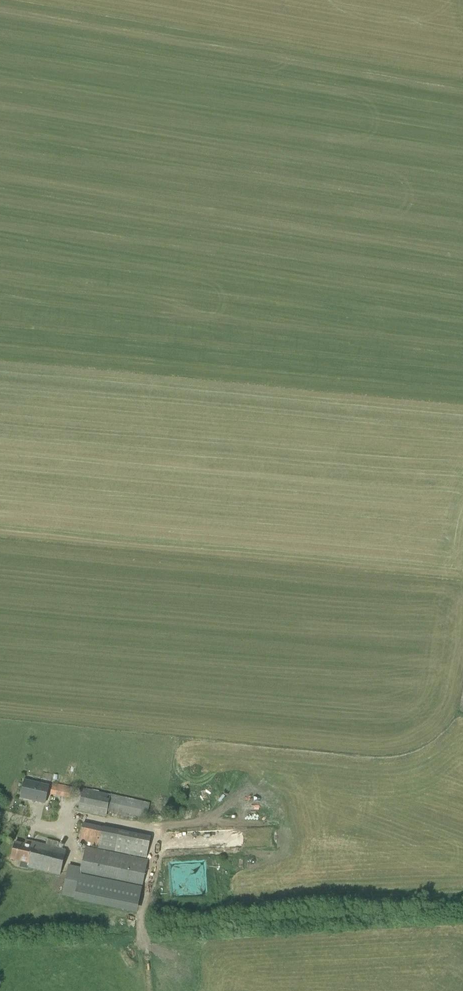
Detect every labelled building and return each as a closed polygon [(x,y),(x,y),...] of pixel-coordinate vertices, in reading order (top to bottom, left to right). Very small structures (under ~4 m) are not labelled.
[(24,781),(20,798),(44,803),(48,786),(24,781)] [(50,793),(63,796),(65,784),(52,782),(50,793)] [(146,820),(149,803),(83,788),(78,811),(106,817),(107,812),(146,820)] [(98,849),(146,858),(150,836),(83,822),(78,844),(98,848),(98,849)] [(66,850),(25,840),(24,845),(15,842),(11,859),(21,862),(20,867),(28,869),(28,867),(60,875),(66,850)] [(142,890),(148,860),(85,847),(81,868),(68,865),(61,895),(74,898),(73,901),(136,914),(141,890),(142,890)]
